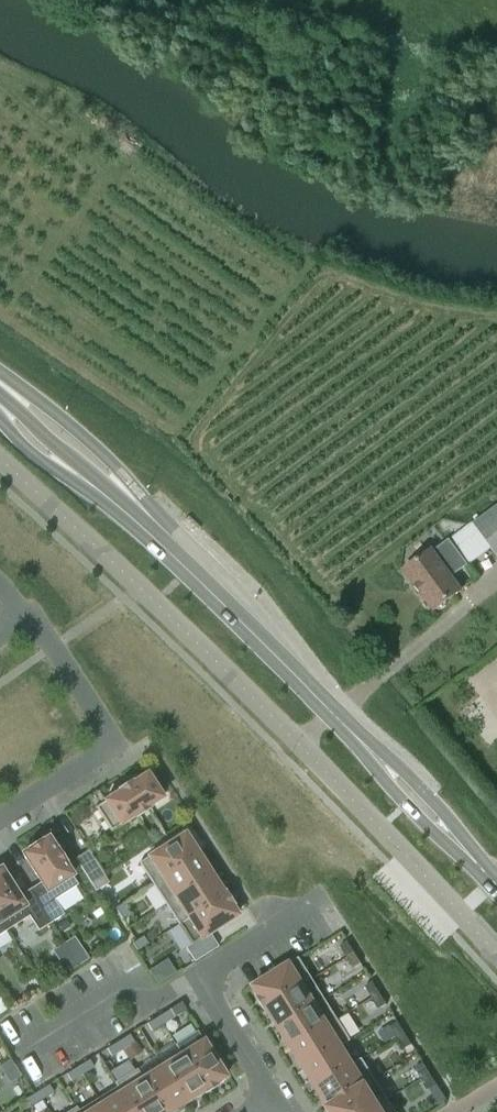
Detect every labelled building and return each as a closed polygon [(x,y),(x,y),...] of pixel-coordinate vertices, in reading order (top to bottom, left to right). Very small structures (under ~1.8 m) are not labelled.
[(473,525),(496,558),(496,507),(473,525)] [(403,572),(433,612),(461,591),(453,580),(458,576),(456,572),(470,562),(452,538),(432,552),(432,551),(403,572)] [(131,784),(119,792),(119,793),(95,808),(111,832),(135,817),(147,810),(147,809),(162,799),(146,776),(131,785),(131,784)] [(198,856),(184,835),(139,864),(153,885),(198,856)] [(41,884),(29,891),(50,924),(63,916),(54,901),(77,886),(64,864),(57,851),(56,852),(48,839),(41,843),(28,850),(29,851),(22,855),(41,884)] [(91,884),(104,876),(88,852),(75,860),(91,884)] [(211,876),(198,856),(153,885),(165,905),(211,876)] [(6,931),(29,917),(38,932),(50,924),(29,891),(18,898),(0,870),(0,922),(6,931)] [(108,883),(104,876),(91,884),(95,891),(108,883)] [(223,894),(211,876),(165,905),(179,926),(188,920),(225,896),(224,894),(223,894)] [(232,906),(225,896),(188,920),(179,926),(191,945),(185,949),(194,962),(218,947),(210,935),(237,916),(231,907),(232,906)] [(129,915),(122,904),(115,909),(122,920),(129,915)] [(148,944),(143,937),(132,944),(137,951),(148,944)] [(340,947),(347,958),(354,953),(347,942),(340,947)] [(79,964),(88,959),(81,949),(73,954),(79,964)] [(347,958),(354,969),(361,965),(354,953),(347,958)] [(67,972),(77,966),(70,956),(60,962),(67,972)] [(267,1009),(266,1007),(312,979),(299,958),(254,987),(260,997),(259,997),(267,1009)] [(267,1009),(279,1028),(325,999),(312,979),(266,1007),(267,1009)] [(365,987),(372,998),(379,994),(372,982),(365,987)] [(372,998),(379,1010),(386,1005),(379,994),(372,998)] [(292,1048),(338,1019),(325,999),(279,1028),(292,1048)] [(169,1010),(170,1010),(174,1018),(186,1010),(181,1002),(169,1010)] [(170,1010),(158,1017),(163,1025),(174,1018),(170,1010)] [(158,1017),(147,1024),(152,1032),(163,1025),(158,1017)] [(351,1041),(338,1019),(292,1048),(305,1068),(341,1046),(342,1047),(351,1041)] [(390,1027),(397,1039),(405,1034),(398,1023),(390,1027)] [(181,1055),(182,1055),(205,1092),(216,1085),(216,1084),(226,1078),(197,1032),(175,1045),(181,1055)] [(397,1039),(404,1050),(411,1045),(405,1034),(397,1039)] [(118,1042),(123,1050),(134,1043),(129,1035),(118,1042)] [(107,1049),(112,1057),(123,1050),(118,1042),(107,1049)] [(354,1066),(353,1065),(342,1047),(341,1046),(305,1068),(317,1089),(354,1066)] [(182,1055),(181,1055),(162,1067),(184,1104),(203,1092),(204,1093),(205,1092),(182,1055)] [(362,1059),(353,1065),(354,1066),(317,1089),(329,1107),(330,1109),(376,1081),(362,1059)] [(89,1061),(78,1068),(82,1075),(94,1068),(89,1061)] [(415,1068),(422,1079),(430,1074),(423,1063),(415,1068)] [(141,1080),(162,1111),(171,1111),(184,1104),(162,1067),(142,1079),(141,1080)] [(78,1068),(66,1075),(71,1082),(82,1075),(78,1068)] [(118,1087),(133,1111),(162,1111),(141,1080),(142,1079),(137,1070),(115,1084),(117,1087),(118,1087)] [(429,1090),(437,1086),(430,1074),(422,1079),(429,1090)] [(389,1101),(376,1081),(330,1109),(329,1107),(328,1108),(330,1111),(371,1111),(389,1101)] [(49,1086),(37,1093),(42,1100),(53,1093),(49,1086)] [(117,1087),(97,1099),(105,1111),(133,1111),(118,1087),(117,1087)] [(37,1093),(26,1100),(31,1107),(42,1100),(37,1093)] [(78,1111),(77,1111),(105,1111),(97,1099),(78,1111)] [(389,1101),(371,1111),(395,1111),(389,1101)]
